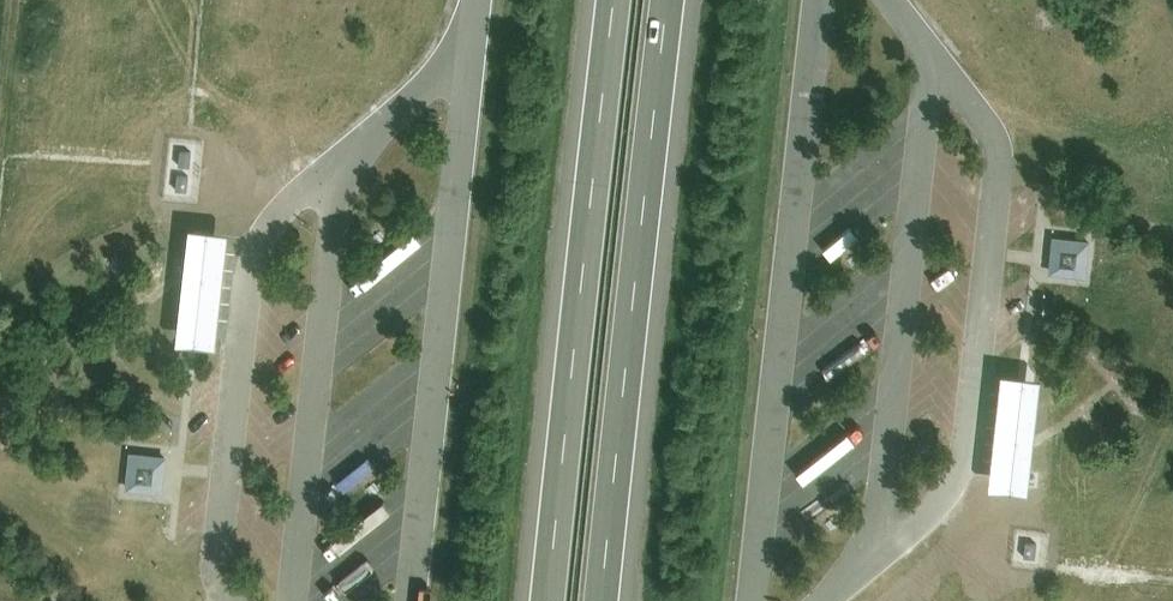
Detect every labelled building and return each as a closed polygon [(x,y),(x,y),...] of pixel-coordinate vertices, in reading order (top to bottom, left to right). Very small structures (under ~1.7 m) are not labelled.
[(1062,235),(1058,274),(1096,278),(1100,239),(1062,235)] [(226,361),(233,263),(193,260),(186,358),(226,361)] [(128,450),(124,485),(161,488),(164,453),(128,450)]
